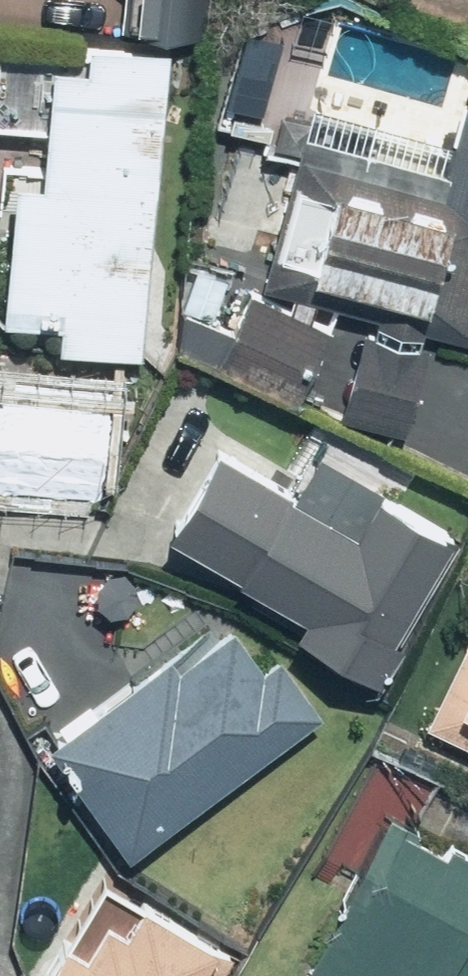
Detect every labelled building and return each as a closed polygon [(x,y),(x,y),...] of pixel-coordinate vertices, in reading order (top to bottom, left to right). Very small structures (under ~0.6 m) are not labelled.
[(131,17),(212,25),(215,0),(132,0),(131,17)] [(181,32),(104,25),(102,50),(68,47),(56,168),(29,165),(16,309),(72,314),(70,338),(152,345),(181,32)] [(271,277),(305,286),(301,300),(262,283),(228,351),(302,387),(330,316),(323,313),(329,291),(387,308),(382,325),(375,323),(351,407),(414,426),(438,341),(429,339),(434,322),(467,332),(467,125),(454,171),(335,136),(336,132),(316,126),(271,277)] [(108,492),(112,445),(119,446),(123,410),(116,409),(119,380),(0,369),(0,481),(108,492)] [(230,434),(182,517),(307,590),(297,608),(386,659),(458,535),(370,484),(351,503),(230,434)] [(60,729),(142,841),(332,704),(290,646),(274,657),(244,615),(190,654),(182,641),(60,729)] [(436,714),(467,730),(467,650),(436,714)] [(310,975),(453,975),(459,965),(467,969),(467,833),(463,830),(457,840),(428,824),(431,819),(403,803),(356,887),(359,888),(310,975)] [(158,886),(140,916),(121,904),(101,937),(81,925),(50,975),(51,975),(206,975),(233,931),(158,886)]
